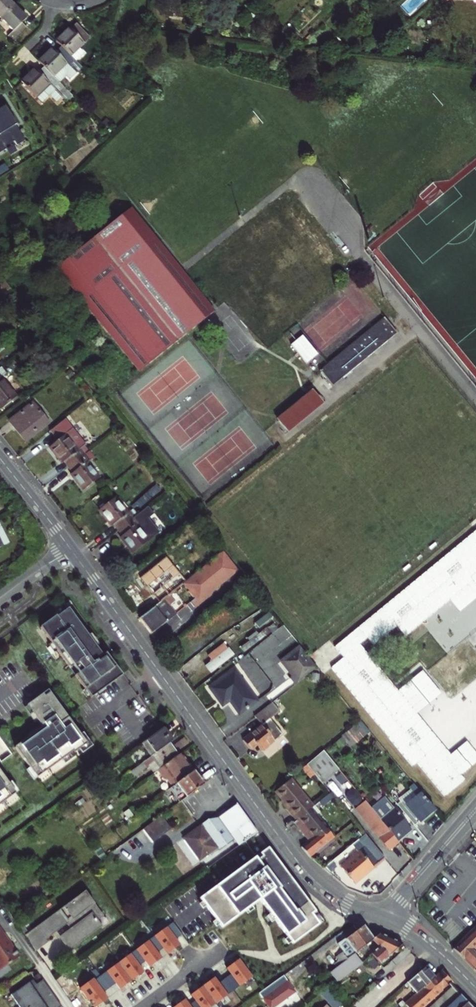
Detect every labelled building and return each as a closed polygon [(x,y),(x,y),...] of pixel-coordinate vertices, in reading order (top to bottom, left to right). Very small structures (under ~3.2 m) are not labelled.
[(21,25),(8,12),(0,20),(0,33),(7,40),(0,46),(0,47),(6,53),(21,38),(15,32),(21,25)] [(72,35),(70,33),(55,47),(59,51),(69,62),(90,41),(78,29),(72,35)] [(80,73),(69,62),(59,51),(53,57),(51,54),(34,71),(38,75),(48,85),(65,68),(75,78),(80,73)] [(48,85),(38,75),(31,81),(29,78),(15,92),(30,107),(44,93),(63,112),(69,107),(48,85)] [(7,149),(6,147),(14,141),(17,146),(25,141),(2,103),(0,104),(0,153),(7,149)] [(5,165),(0,168),(0,177),(9,172),(5,165)] [(58,271),(140,374),(218,311),(135,207),(58,271)] [(11,296),(0,282),(0,303),(11,296)] [(397,336),(385,320),(321,373),(334,388),(397,336)] [(303,333),(290,344),(307,365),(320,354),(303,333)] [(15,404),(0,385),(4,382),(0,376),(0,416),(15,404)] [(322,404),(310,391),(275,420),(286,434),(322,404)] [(51,429),(34,406),(9,426),(26,448),(51,429)] [(84,497),(101,483),(86,464),(88,462),(83,455),(87,451),(67,425),(52,438),(58,446),(49,453),(63,470),(64,468),(73,479),(71,480),(84,497)] [(136,523),(132,517),(129,519),(117,504),(101,517),(114,532),(116,530),(121,536),(136,523)] [(136,523),(121,536),(126,542),(123,544),(136,559),(162,538),(151,524),(156,520),(150,512),(136,523)] [(14,544),(4,525),(1,527),(0,525),(0,551),(14,544)] [(336,646),(344,657),(331,668),(412,766),(417,762),(445,796),(464,780),(461,776),(475,763),(475,753),(467,742),(451,755),(417,713),(442,693),(423,670),(398,691),(360,645),(368,638),(374,646),(397,626),(406,637),(450,600),(460,611),(475,598),(475,530),(336,646)] [(196,606),(238,573),(225,558),(188,587),(184,591),(196,606)] [(172,600),(184,591),(188,587),(182,580),(179,582),(166,566),(144,584),(157,599),(159,598),(165,593),(171,601),(172,600)] [(195,616),(241,577),(238,573),(196,606),(190,610),(195,616)] [(171,601),(165,593),(159,598),(165,606),(171,601)] [(172,600),(171,601),(165,606),(142,624),(154,639),(179,619),(173,613),(178,608),(172,600)] [(91,699),(123,676),(106,653),(103,656),(68,608),(56,616),(56,615),(39,627),(70,669),(72,667),(77,674),(75,676),(91,699)] [(224,644),(206,657),(210,662),(204,667),(209,674),(233,657),(224,644)] [(316,665),(299,645),(283,658),(295,674),(292,676),(290,678),(295,683),(316,665)] [(295,674),(283,658),(280,661),(292,676),(295,674)] [(234,675),(210,694),(219,706),(226,701),(231,707),(239,718),(257,704),(234,675)] [(87,745),(47,691),(26,706),(42,728),(14,749),(36,780),(73,753),(74,755),(87,745)] [(231,707),(226,701),(219,706),(224,712),(231,707)] [(278,712),(271,703),(254,717),(262,726),(241,743),(248,751),(254,747),(259,753),(281,735),(268,720),(278,712)] [(349,731),(359,744),(371,735),(361,722),(349,731)] [(139,745),(149,759),(169,744),(171,743),(161,729),(139,745)] [(334,745),(339,750),(345,745),(341,740),(334,745)] [(153,775),(159,770),(178,757),(169,744),(149,759),(131,772),(134,777),(148,767),(153,775)] [(321,787),(338,772),(321,751),(303,766),(321,787)] [(185,766),(178,757),(159,770),(165,778),(169,778),(175,786),(193,773),(187,764),(185,766)] [(184,798),(202,785),(193,773),(175,786),(184,798)] [(15,795),(0,775),(0,806),(15,795)] [(292,824),(314,805),(291,777),(269,795),(282,810),(281,812),(292,824)] [(359,798),(355,793),(351,791),(345,795),(346,800),(350,806),(355,807),(360,803),(359,798)] [(406,804),(418,794),(415,791),(403,800),(406,804)] [(406,804),(398,810),(412,827),(417,823),(432,811),(418,794),(406,804)] [(369,810),(396,843),(411,831),(384,798),(369,810)] [(386,852),(396,843),(369,810),(364,804),(353,813),(386,852)] [(310,808),(325,826),(329,823),(314,805),(310,808)] [(233,806),(216,819),(229,836),(236,831),(244,842),(254,834),(233,806)] [(290,825),(305,843),(300,848),(310,859),(335,839),(325,826),(310,808),(292,824),(290,825)] [(417,823),(420,826),(434,814),(432,811),(417,823)] [(169,829),(159,817),(140,831),(149,843),(169,829)] [(216,819),(212,822),(225,838),(229,836),(216,819)] [(182,838),(198,860),(207,854),(208,856),(216,850),(217,851),(232,840),(237,846),(244,842),(236,831),(229,836),(225,838),(212,822),(209,824),(207,821),(182,838)] [(359,849),(348,858),(361,873),(379,858),(359,834),(352,840),(359,849)] [(200,898),(222,927),(246,909),(251,906),(259,899),(270,914),(274,920),(287,937),(291,942),(292,944),(319,924),(311,914),(315,911),(268,848),(200,898)] [(338,866),(351,882),(361,873),(348,858),(338,866)] [(334,866),(329,860),(321,867),(326,873),(334,866)] [(43,921),(52,934),(69,923),(69,924),(96,905),(86,891),(43,921)] [(63,934),(71,945),(100,925),(97,922),(104,917),(96,905),(69,924),(72,928),(63,934)] [(18,924),(36,950),(47,942),(45,939),(52,934),(43,921),(28,931),(21,921),(18,924)] [(157,961),(161,958),(157,952),(163,948),(167,954),(180,945),(175,939),(182,934),(173,922),(144,944),(146,947),(156,960),(157,961)] [(21,955),(0,925),(0,969),(21,955)] [(58,937),(68,951),(101,928),(100,925),(71,945),(63,934),(58,937)] [(451,951),(475,977),(475,955),(472,950),(475,946),(475,927),(451,951)] [(326,969),(329,973),(336,967),(344,961),(353,954),(368,942),(369,941),(360,928),(334,946),(330,949),(336,957),(329,962),(331,966),(326,969)] [(377,965),(399,946),(376,935),(369,941),(368,942),(375,950),(368,955),(377,965)] [(132,952),(141,964),(145,961),(149,967),(157,961),(156,960),(146,947),(144,944),(132,952)] [(132,952),(114,965),(127,983),(143,972),(139,966),(141,964),(132,952)] [(329,973),(320,980),(328,990),(361,964),(353,954),(344,961),(336,967),(329,973)] [(200,1006),(211,1006),(252,977),(239,959),(226,968),(231,974),(219,983),(215,977),(191,994),(200,1006)] [(96,979),(105,990),(115,983),(120,989),(127,983),(114,965),(96,979)] [(421,989),(432,979),(423,968),(404,985),(414,996),(421,989)] [(402,1006),(445,1006),(456,997),(457,996),(447,985),(449,984),(439,973),(432,979),(421,989),(414,996),(406,1003),(402,1006)] [(268,1006),(276,1006),(296,992),(284,976),(259,994),(268,1006)] [(94,1006),(95,1006),(108,998),(103,992),(105,990),(96,979),(94,980),(93,978),(80,987),(94,1006)] [(42,1004),(49,999),(38,982),(31,986),(28,982),(8,995),(16,1006),(44,1006),(42,1004)] [(8,995),(6,997),(12,1006),(16,1006),(8,995)] [(457,996),(456,997),(445,1006),(460,1006),(464,1003),(457,996)] [(49,999),(42,1004),(44,1006),(55,1006),(49,999)] [(185,999),(181,1002),(185,1006),(191,1006),(185,999)]
